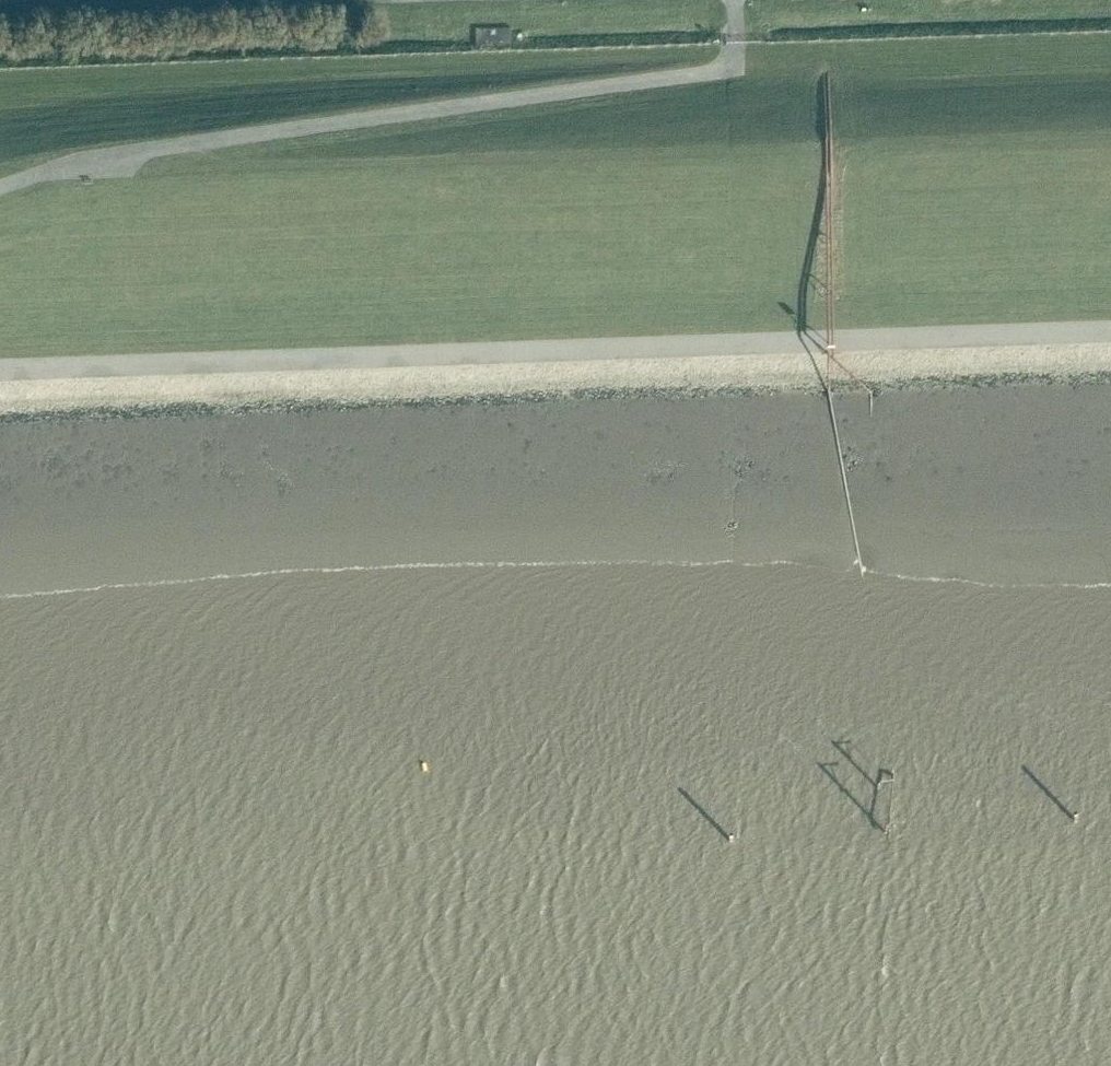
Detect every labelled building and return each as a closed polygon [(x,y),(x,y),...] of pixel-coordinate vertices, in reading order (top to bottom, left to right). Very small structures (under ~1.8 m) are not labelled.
[(480,27),(479,43),(515,45),(516,28),(480,27)]
